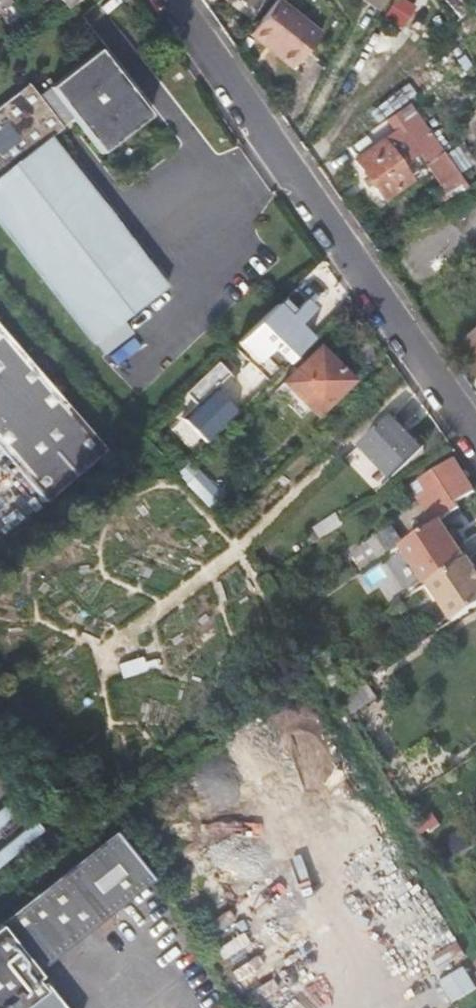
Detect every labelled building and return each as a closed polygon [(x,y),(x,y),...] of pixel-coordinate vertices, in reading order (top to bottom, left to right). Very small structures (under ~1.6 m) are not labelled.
[(250,32),(265,45),(277,54),(292,67),(321,32),(282,0),(276,0),(250,32)] [(385,0),(370,0),(380,8),(385,0)] [(475,0),(428,0),(402,19),(475,117),(475,0)] [(21,252),(93,196),(48,138),(73,118),(101,154),(150,115),(98,50),(38,96),(27,82),(0,102),(0,224),(21,252)] [(444,149),(410,101),(388,117),(399,133),(406,129),(428,161),(444,149)] [(383,137),(355,156),(368,174),(362,178),(367,185),(373,181),(384,197),(411,177),(383,137)] [(93,196),(21,252),(53,294),(125,237),(93,196)] [(125,237),(53,294),(93,346),(165,289),(125,237)] [(271,346),(286,362),(310,336),(278,303),(239,339),(257,358),(271,346)] [(115,435),(0,308),(0,426),(56,488),(115,435)] [(321,347),(284,381),(317,415),(353,380),(321,347)] [(221,353),(190,384),(200,393),(230,362),(221,353)] [(205,439),(237,409),(217,387),(185,417),(205,439)] [(426,444),(394,412),(361,443),(394,476),(426,444)] [(423,478),(447,516),(462,506),(459,501),(475,490),(456,458),(423,478)] [(43,499),(54,489),(36,470),(25,479),(43,499)] [(18,517),(0,496),(0,533),(18,517)] [(327,535),(344,523),(338,514),(321,525),(327,535)] [(443,518),(404,544),(429,582),(430,580),(468,556),(460,542),(452,531),(443,518)] [(309,534),(316,543),(327,535),(321,525),(309,534)] [(456,529),(452,531),(460,542),(463,540),(456,529)] [(455,618),(475,605),(475,563),(470,554),(468,556),(430,580),(455,618)] [(332,663),(322,670),(338,695),(348,689),(332,663)] [(366,678),(338,696),(350,714),(378,696),(366,678)] [(226,763),(149,810),(236,955),(237,955),(239,957),(242,958),(245,959),(247,959),(250,959),(253,959),(255,957),(321,915),(317,908),(392,861),(303,717),(300,715),(297,714),(294,713),(291,713),(288,713),(285,714),(282,715),(220,753),(226,763)] [(73,944),(153,881),(115,833),(114,834),(115,835),(0,926),(0,1007),(61,1007),(42,984),(38,986),(31,977),(34,974),(28,966),(67,936),(73,944)]
